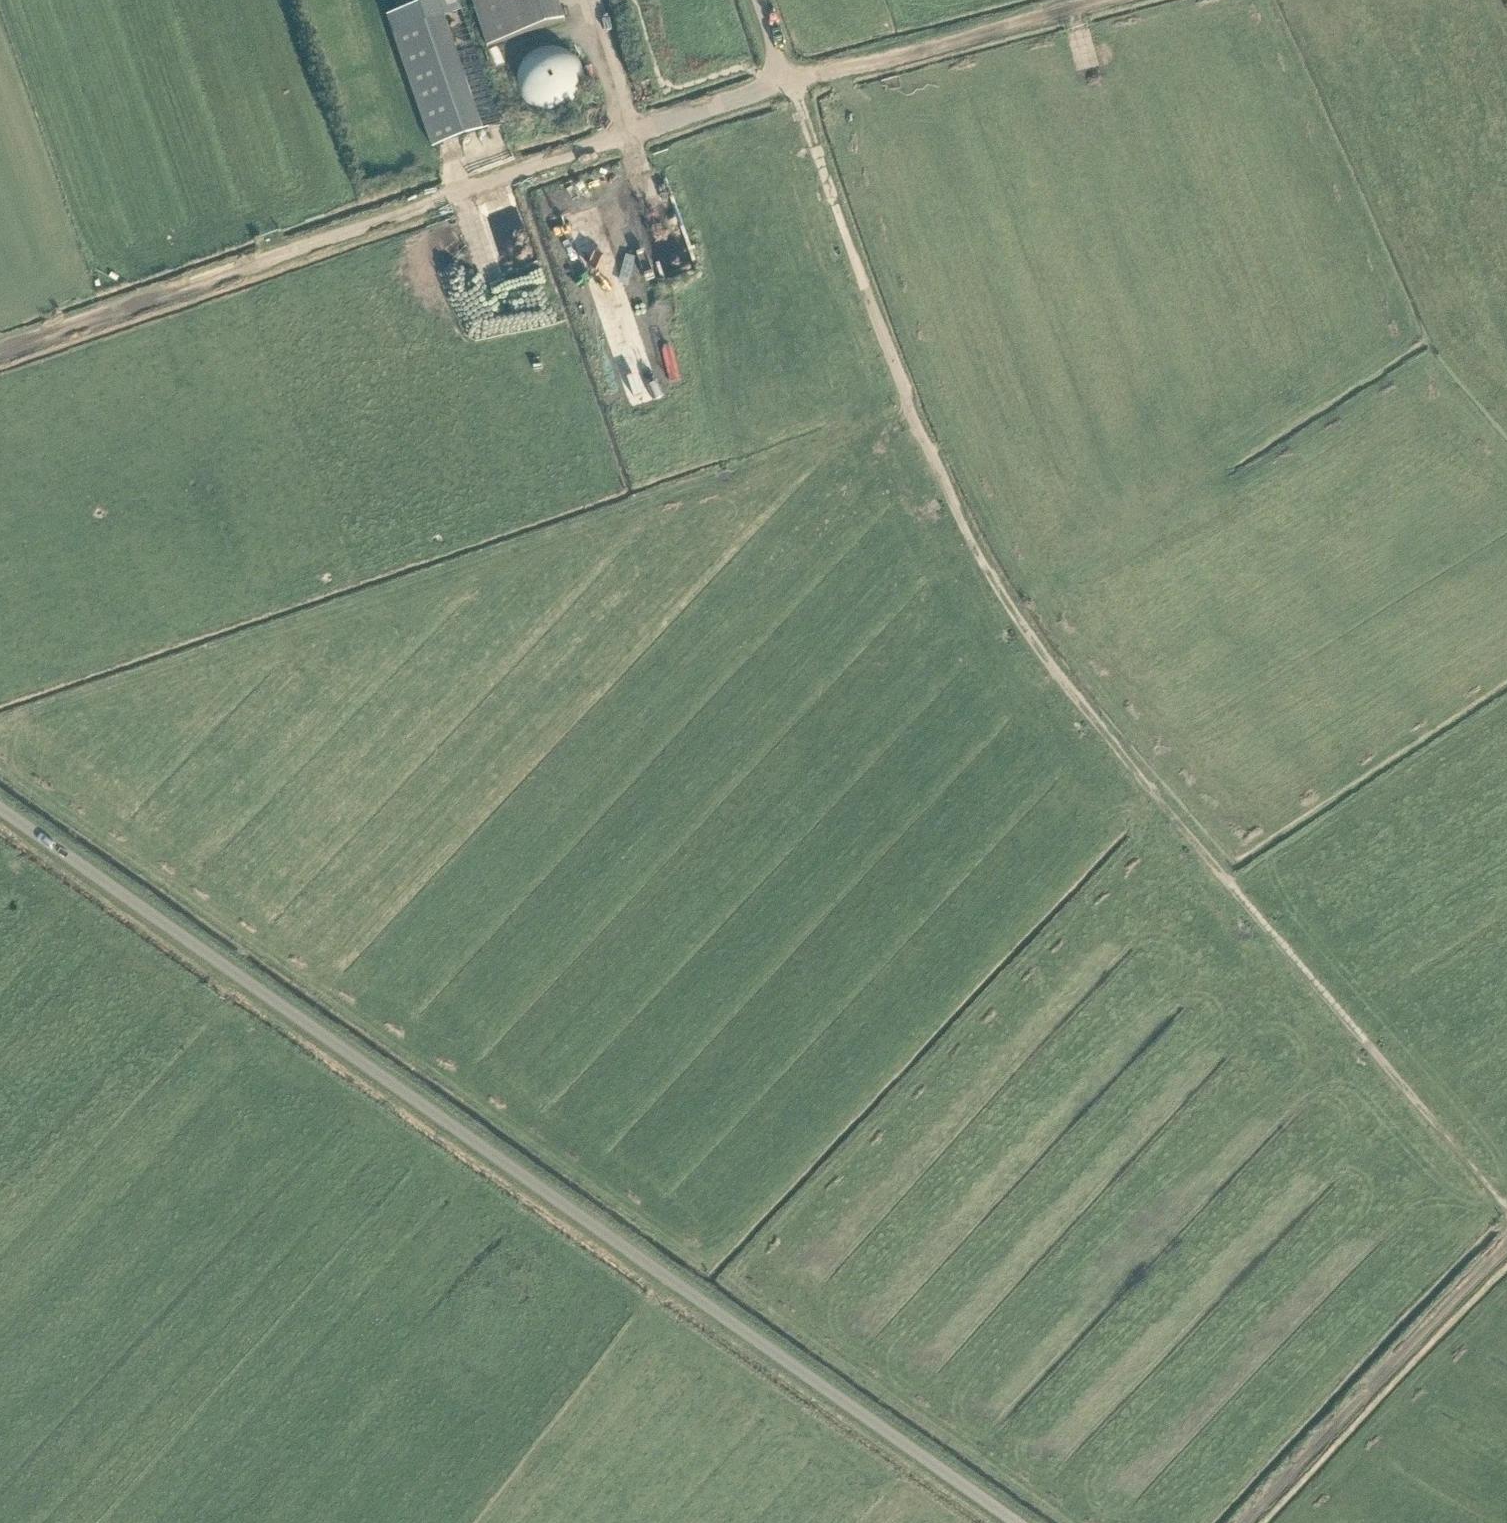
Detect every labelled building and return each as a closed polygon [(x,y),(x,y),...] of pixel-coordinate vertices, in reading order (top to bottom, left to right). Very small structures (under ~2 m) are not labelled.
[(437,0),(394,0),(399,14),(437,0)] [(564,23),(557,0),(472,0),(488,49),(564,23)] [(482,133),(443,19),(393,36),(433,150),(482,133)] [(554,55),(519,58),(525,111),(574,105),(570,70),(556,71),(554,55)]
